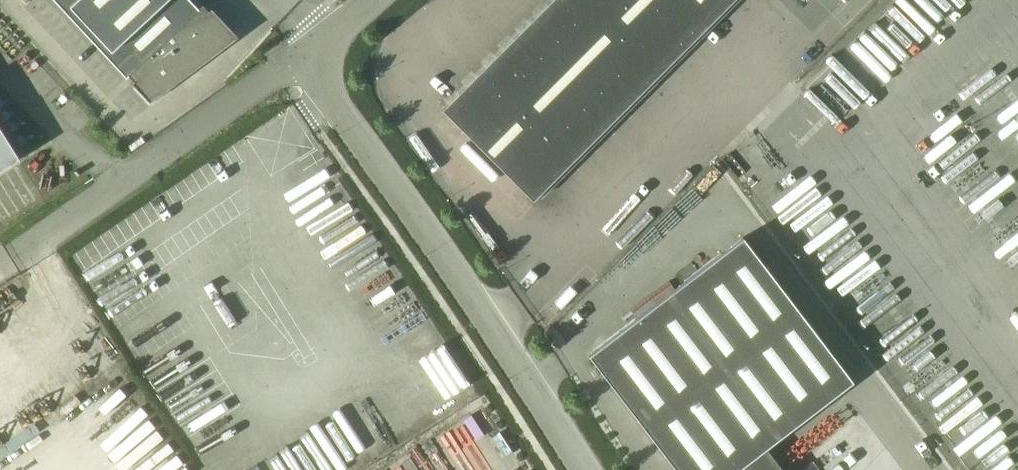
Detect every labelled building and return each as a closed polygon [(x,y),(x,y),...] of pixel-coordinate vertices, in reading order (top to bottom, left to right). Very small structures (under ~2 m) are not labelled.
[(192,70),(237,37),(210,8),(207,11),(202,5),(198,9),(190,0),(53,0),(149,103),(192,70)] [(442,110),(533,201),(734,0),(552,0),(442,110)] [(18,158),(0,129),(0,170),(18,158)] [(852,381),(742,237),(588,355),(675,469),(782,469),(765,448),(852,381)]
